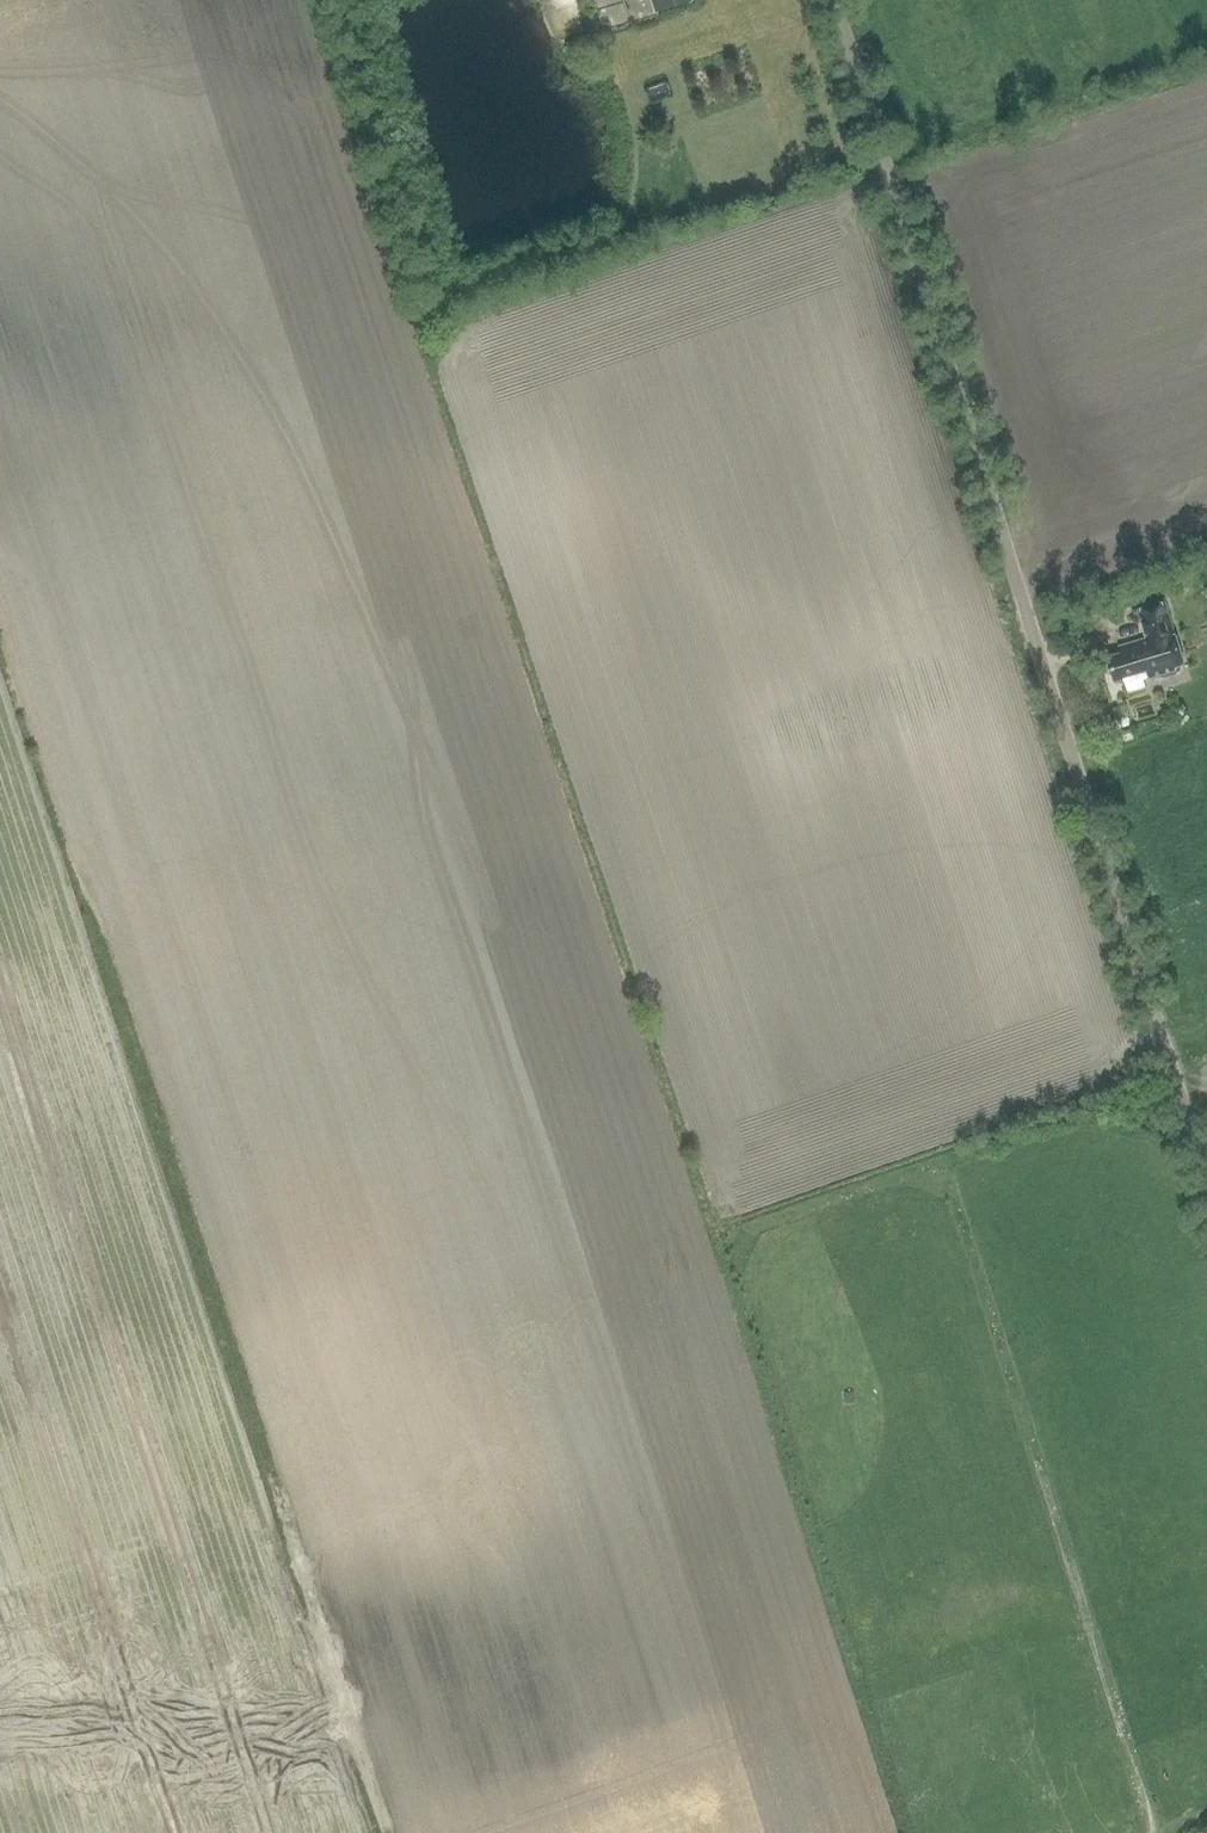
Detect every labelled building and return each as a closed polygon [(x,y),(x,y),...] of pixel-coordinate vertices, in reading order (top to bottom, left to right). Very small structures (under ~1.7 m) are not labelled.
[(656,12),(690,1),(690,0),(652,0),(656,12)] [(1138,610),(1146,639),(1119,647),(1121,654),(1109,658),(1116,680),(1124,677),(1128,691),(1146,686),(1144,678),(1187,665),(1176,630),(1175,631),(1166,601),(1138,610)]
